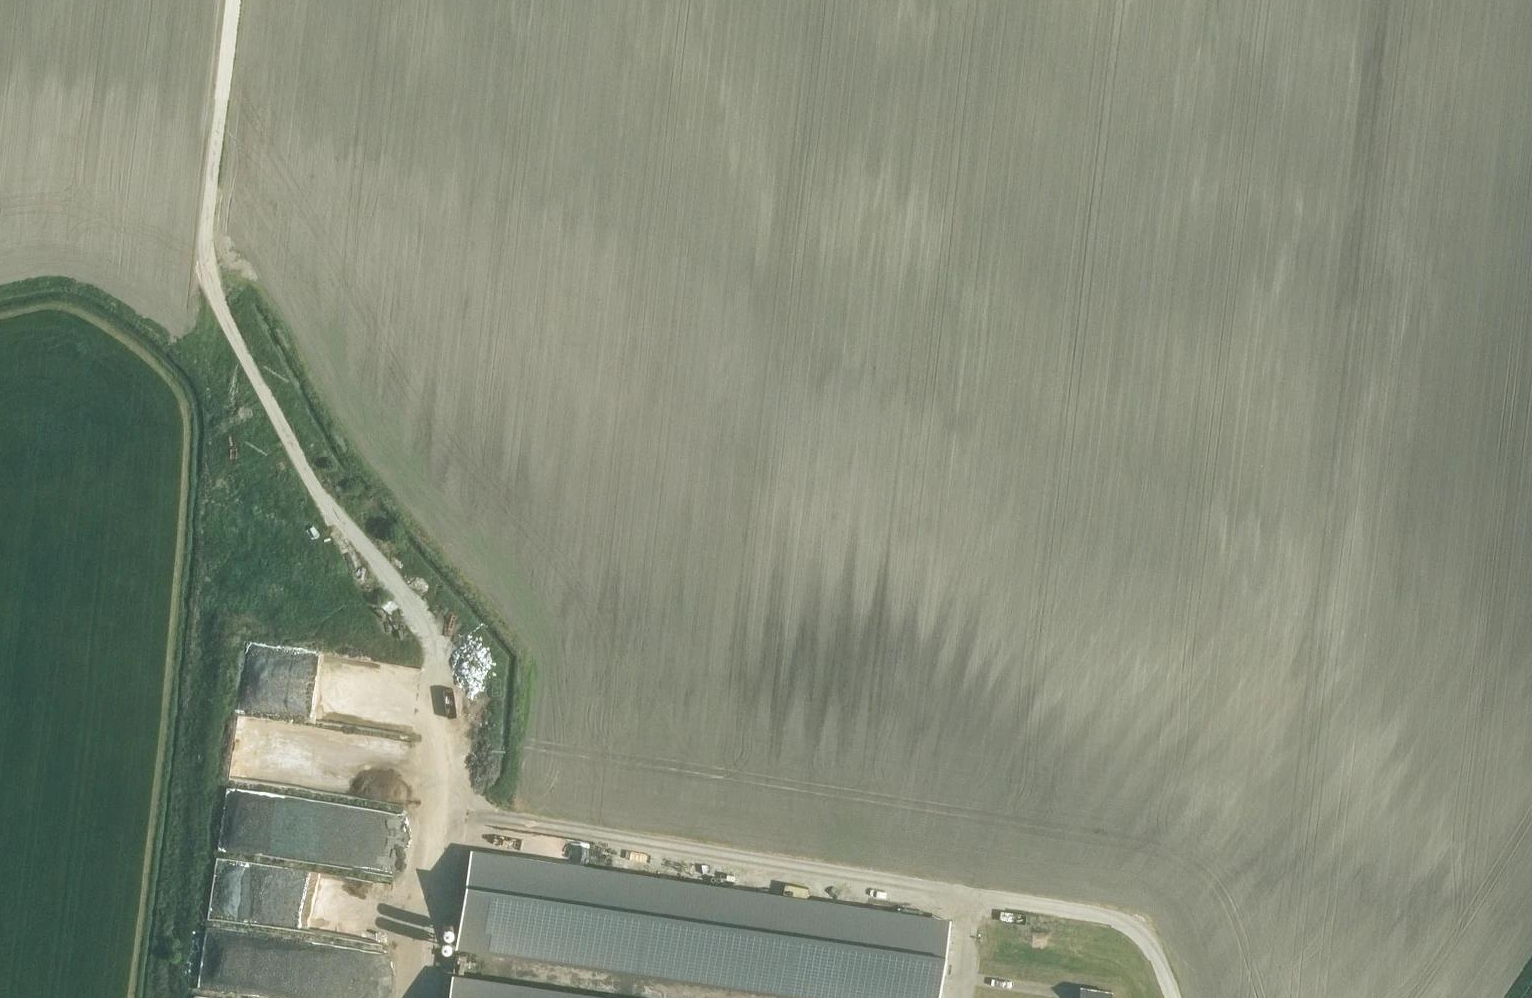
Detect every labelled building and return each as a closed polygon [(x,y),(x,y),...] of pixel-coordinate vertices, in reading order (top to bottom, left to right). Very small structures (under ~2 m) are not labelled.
[(384,846),(384,825),(327,826),(328,842),(330,842),(330,855),(345,855),(345,865),(373,865),(373,846),(384,846)] [(472,851),(465,900),(942,971),(949,922),(472,851)] [(796,997),(939,997),(941,980),(461,909),(456,948),(796,997)] [(448,997),(631,997),(452,972),(448,997)] [(1082,987),(1080,997),(1110,997),(1111,992),(1082,987)]
